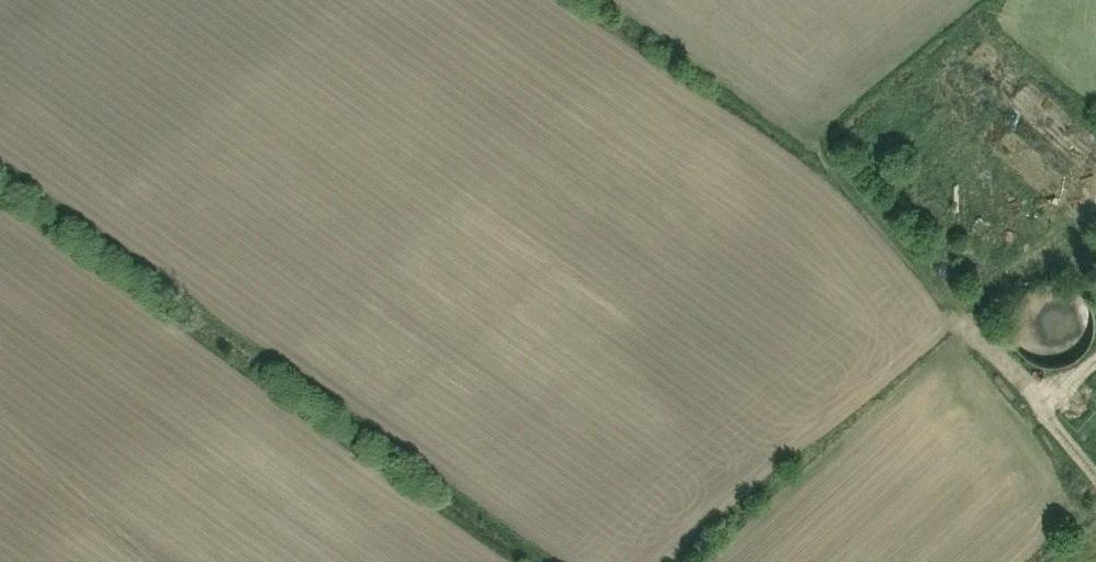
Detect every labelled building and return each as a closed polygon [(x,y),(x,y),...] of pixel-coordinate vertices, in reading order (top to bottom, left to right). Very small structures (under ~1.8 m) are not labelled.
[(1007,120),(991,135),(1009,153),(1024,138),(1007,120)] [(1049,366),(1053,366),(1057,365),(1060,365),(1064,364),(1068,363),(1071,362),(1074,360),(1078,358),(1081,355),(1083,353),(1086,350),(1088,347),(1090,344),(1092,340),(1093,337),(1094,333),(1095,330),(1095,326),(1095,322),(1095,318),(1094,315),(1093,311),(1092,308),(1090,304),(1088,301),(1086,298),(1083,295),(1081,292),(1078,290),(1075,288),(1071,286),(1068,285),(1064,284),(1061,283),(1057,282),(1053,282),(1050,282),(1046,283),(1042,284),(1039,285),(1035,286),(1032,288),(1029,290),(1026,292),(1023,295),(1021,298),(1018,301),(1016,304),(1015,307),(1013,311),(1012,314),(1012,318),(1011,322),(1011,326),(1012,329),(1012,333),(1013,337),(1015,340),(1016,344),(1018,347),(1020,350),(1023,353),(1026,355),(1029,358),(1032,360),(1035,361),(1038,363),(1042,364),(1046,365),(1049,366)]
